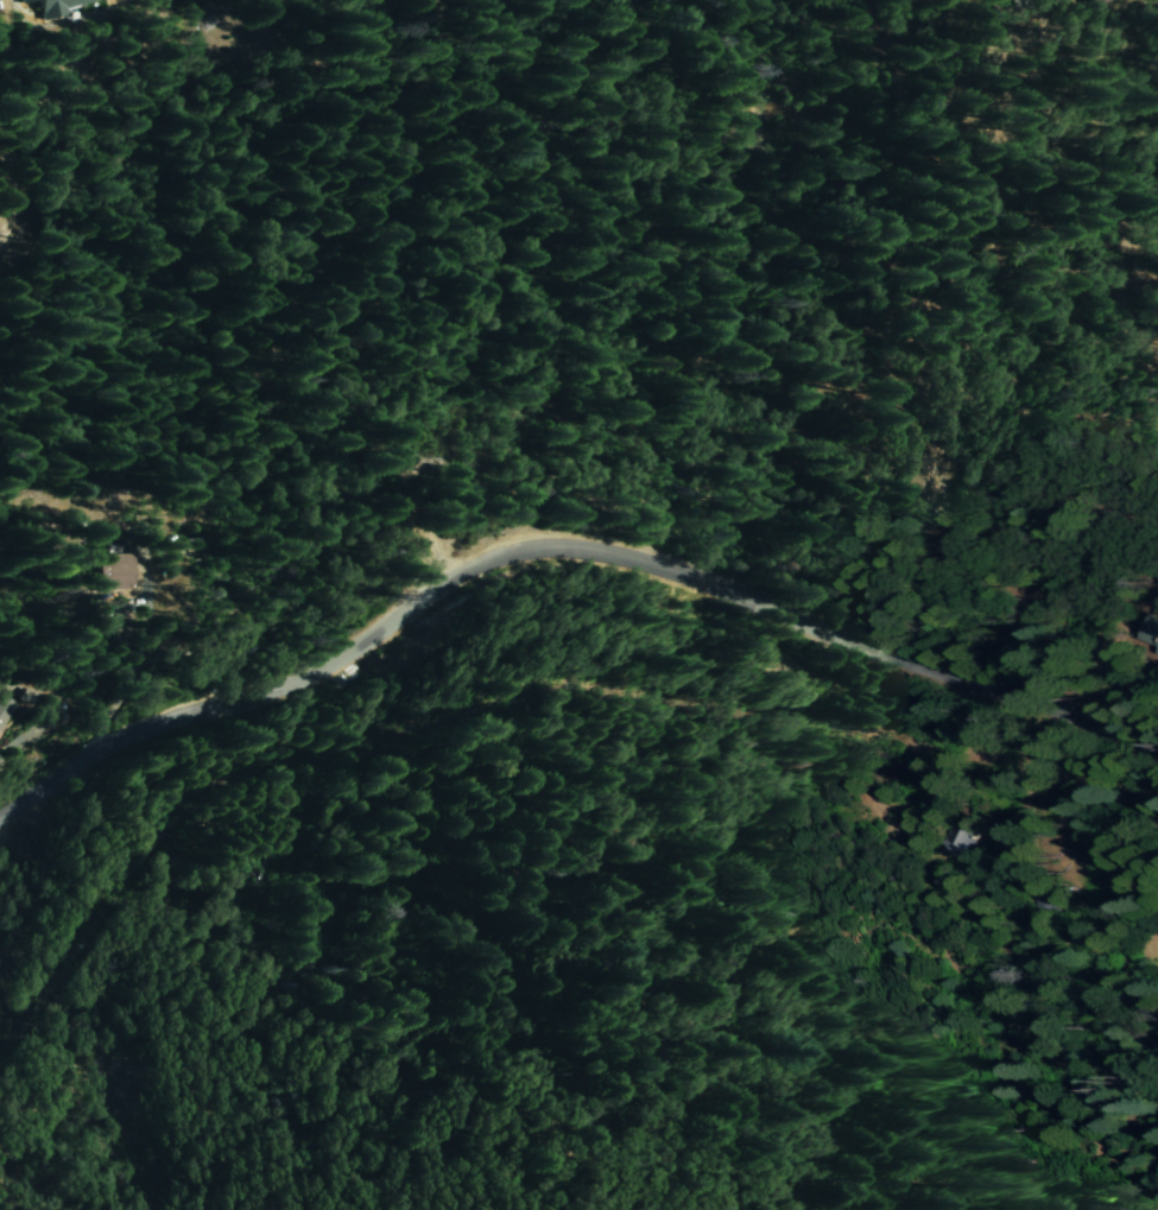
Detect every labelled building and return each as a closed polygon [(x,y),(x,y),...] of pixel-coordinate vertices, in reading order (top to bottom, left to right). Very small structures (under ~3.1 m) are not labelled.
[(18,5),(36,1),(41,21),(65,16),(64,9),(100,0),(17,0),(18,5)] [(1098,10),(1115,4),(1114,0),(1095,0),(1098,10)] [(182,553),(201,550),(200,538),(180,541),(182,553)] [(128,590),(127,554),(120,554),(120,543),(104,544),(104,554),(87,555),(88,591),(128,590)] [(1143,609),(1130,645),(1157,656),(1157,614),(1143,609)] [(0,696),(0,726),(14,705),(0,696)] [(947,854),(964,863),(982,830),(964,821),(947,854)]
